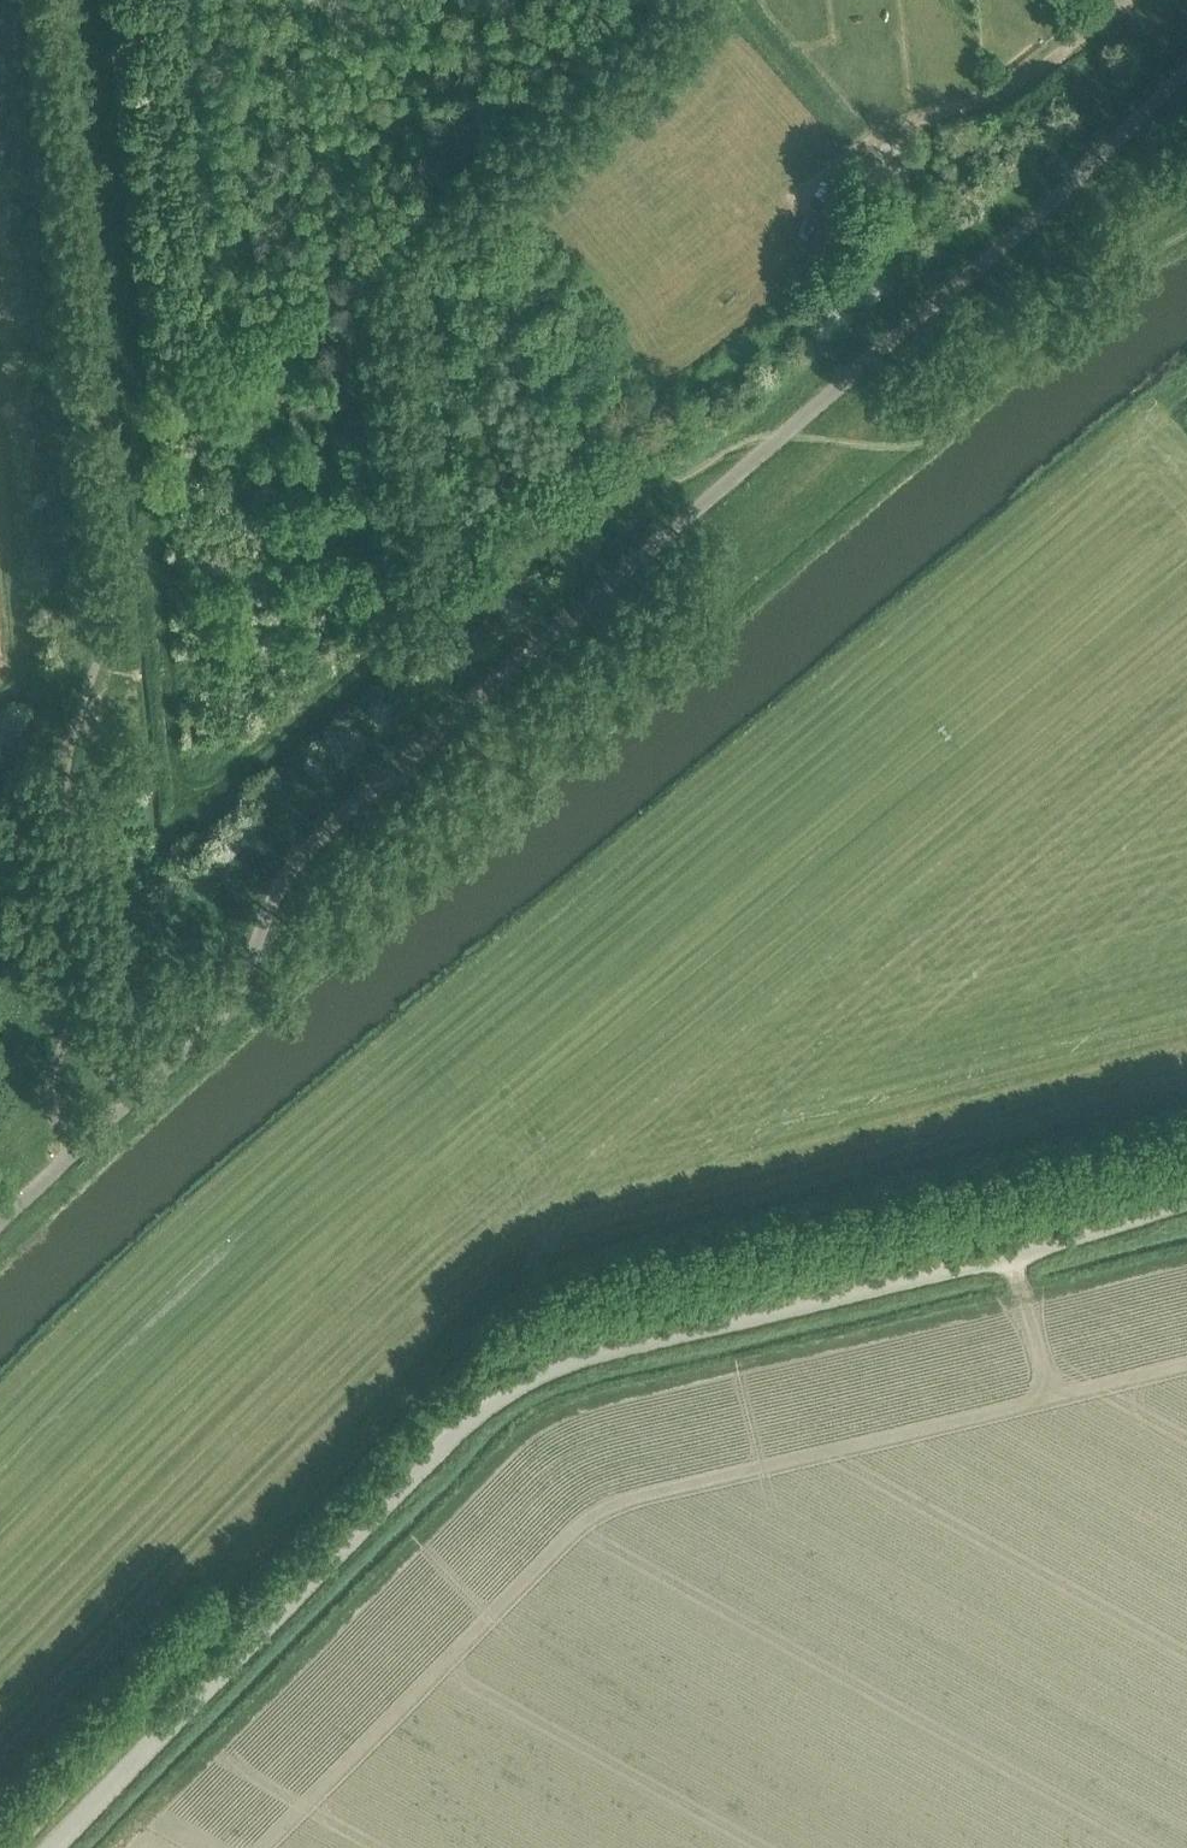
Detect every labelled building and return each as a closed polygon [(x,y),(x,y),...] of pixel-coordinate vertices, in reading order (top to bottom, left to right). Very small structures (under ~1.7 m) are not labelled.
[(921,164),(913,171),(922,181),(930,174),(921,164)]
